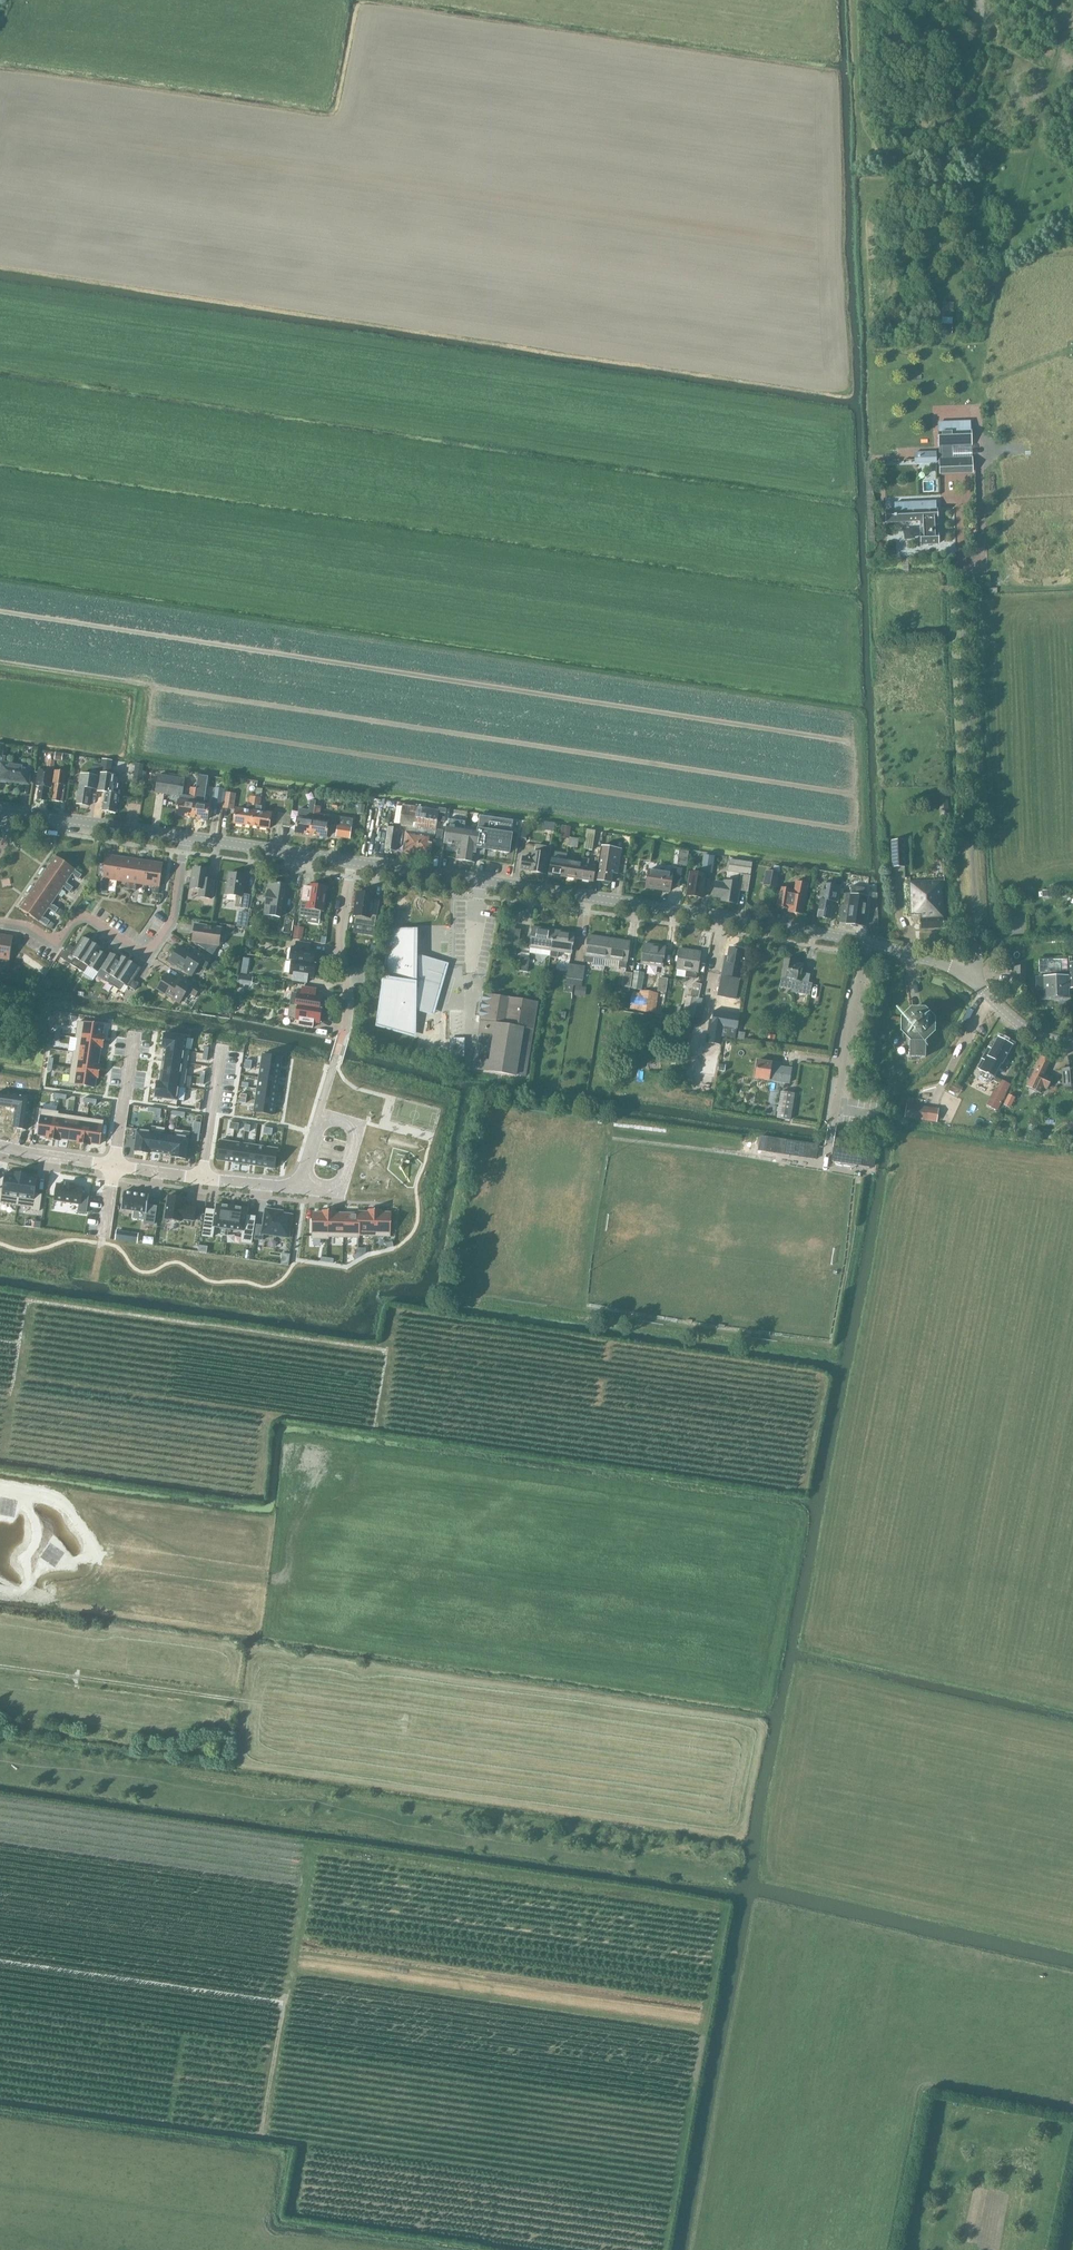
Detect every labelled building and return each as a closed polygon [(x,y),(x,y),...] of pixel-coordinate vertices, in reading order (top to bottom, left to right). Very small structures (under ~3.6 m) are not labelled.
[(971,421),(938,422),(939,446),(972,445),(971,421)] [(937,452),(915,452),(915,462),(937,461),(937,452)] [(972,457),(940,458),(940,472),(973,471),(973,467),(972,457)] [(931,479),(921,480),(922,489),(932,489),(931,479)] [(936,502),(894,504),(894,510),(885,510),(886,524),(922,522),(923,534),(920,534),(921,546),(938,545),(936,502)] [(0,772),(0,773),(0,779),(9,781),(10,780),(29,783),(32,767),(4,762),(5,757),(3,756),(5,745),(0,744),(0,772)] [(39,770),(36,785),(40,785),(38,799),(48,801),(50,786),(49,786),(51,777),(52,777),(55,761),(49,760),(47,772),(39,770)] [(52,777),(52,783),(56,784),(53,800),(63,802),(66,785),(65,785),(67,772),(55,770),(54,778),(52,777)] [(101,773),(98,791),(106,792),(103,811),(116,813),(120,785),(114,784),(116,776),(111,775),(101,773)] [(80,785),(77,804),(89,805),(91,788),(97,789),(99,777),(82,774),(80,785)] [(159,774),(156,792),(179,796),(179,800),(176,815),(192,817),(194,803),(195,803),(197,788),(191,787),(189,796),(183,795),(185,778),(159,774)] [(194,803),(192,817),(208,820),(210,805),(204,804),(206,790),(208,776),(199,775),(197,788),(195,803),(194,803)] [(216,788),(214,804),(221,805),(223,789),(216,788)] [(225,807),(235,808),(237,794),(227,792),(225,807)] [(236,808),(234,824),(252,826),(256,797),(250,796),(249,804),(247,804),(246,810),(236,808)] [(256,797),(252,826),(269,829),(272,813),(262,812),(262,806),(261,806),(262,798),(256,797)] [(298,817),(296,833),(311,835),(315,806),(316,801),(311,800),(309,810),(299,809),(298,817)] [(315,806),(311,835),(327,837),(330,816),(320,815),(321,806),(315,806)] [(403,806),(400,825),(407,826),(406,832),(403,852),(411,853),(410,859),(420,860),(421,854),(430,856),(431,847),(433,836),(435,836),(436,831),(439,811),(403,806)] [(447,825),(445,843),(459,845),(456,860),(475,863),(477,848),(509,853),(512,834),(514,820),(480,815),(478,829),(465,827),(466,822),(449,819),(448,825),(447,825)] [(339,817),(337,836),(350,838),(353,819),(339,817)] [(571,837),(572,828),(562,826),(561,836),(570,837),(571,837)] [(388,828),(385,849),(397,851),(400,829),(388,828)] [(596,830),(587,829),(584,849),(593,850),(596,830)] [(570,837),(568,846),(578,848),(579,838),(571,837),(570,837)] [(904,840),(892,840),(892,867),(905,867),(904,840)] [(205,849),(204,842),(196,843),(197,850),(205,849)] [(523,857),(521,869),(531,870),(531,871),(545,874),(548,854),(550,855),(551,848),(539,846),(538,853),(535,852),(533,852),(532,858),(523,857)] [(603,846),(598,880),(602,881),(603,885),(607,885),(608,885),(610,882),(611,882),(612,873),(618,874),(620,862),(622,849),(617,849),(603,846)] [(552,859),(549,874),(564,877),(566,861),(567,854),(555,852),(554,860),(552,859)] [(107,855),(103,885),(108,886),(109,881),(108,881),(108,879),(118,881),(121,859),(116,858),(116,857),(107,855)] [(705,855),(703,869),(713,871),(715,857),(705,855)] [(47,869),(66,882),(72,874),(75,875),(74,876),(79,879),(82,875),(75,870),(54,856),(48,863),(49,864),(49,863),(51,864),(47,869)] [(121,859),(118,881),(127,882),(127,884),(126,884),(125,889),(131,889),(135,859),(127,858),(126,860),(121,859)] [(581,864),(579,879),(593,881),(596,866),(589,865),(590,859),(582,858),(581,864)] [(135,859),(131,889),(136,890),(137,885),(136,885),(136,883),(146,885),(149,863),(143,862),(143,860),(135,859)] [(731,860),(729,870),(751,873),(752,863),(731,860)] [(566,861),(564,877),(579,879),(581,864),(566,861)] [(149,863),(146,885),(155,886),(155,888),(154,888),(153,893),(159,894),(163,863),(154,862),(154,864),(149,863)] [(201,888),(200,896),(213,898),(215,880),(208,879),(210,869),(195,867),(192,887),(201,888)] [(648,877),(646,887),(665,890),(665,889),(670,890),(670,891),(671,885),(680,886),(683,869),(674,867),(673,873),(649,870),(648,877)] [(38,882),(57,895),(64,886),(66,888),(65,889),(70,892),(74,888),(66,882),(47,869),(47,870),(45,869),(46,869),(45,868),(40,876),(41,876),(42,877),(38,882)] [(764,883),(764,885),(777,887),(780,874),(773,872),(766,871),(765,878),(764,883)] [(231,872),(226,904),(237,906),(250,908),(252,894),(244,893),(247,875),(231,872)] [(691,872),(687,896),(702,898),(706,875),(691,872)] [(726,884),(717,882),(714,896),(724,898),(723,900),(740,903),(742,890),(749,891),(752,876),(743,875),(742,883),(727,881),(726,884)] [(780,887),(777,907),(789,909),(788,912),(794,913),(796,915),(799,915),(800,914),(802,915),(804,905),(806,906),(808,898),(806,898),(808,884),(796,881),(795,890),(780,887)] [(942,881),(910,882),(911,915),(921,915),(921,928),(944,928),(942,881)] [(29,895),(49,908),(56,913),(59,909),(54,905),(54,906),(51,904),(57,895),(38,882),(35,887),(33,886),(34,886),(33,886),(28,893),(28,894),(29,893),(30,894),(29,895)] [(269,882),(264,915),(281,917),(286,884),(269,882)] [(818,917),(830,918),(833,898),(838,899),(840,887),(823,884),(818,917)] [(311,887),(304,886),(299,914),(320,918),(321,910),(323,910),(327,887),(317,885),(317,886),(311,886),(311,887)] [(841,906),(839,921),(845,922),(845,923),(865,926),(869,896),(864,896),(865,888),(852,887),(851,894),(846,894),(844,906),(841,906)] [(354,924),(375,927),(379,902),(373,901),(373,896),(368,895),(368,894),(358,892),(354,916),(356,916),(354,924)] [(47,926),(50,921),(45,918),(45,919),(42,917),(49,908),(29,895),(26,900),(25,899),(24,898),(19,906),(21,907),(21,908),(40,921),(47,926)] [(249,914),(240,912),(237,926),(247,928),(249,914)] [(195,924),(193,941),(199,942),(198,945),(213,955),(224,939),(221,937),(222,928),(195,924)] [(531,947),(551,950),(552,950),(555,929),(534,926),(531,947)] [(303,939),(304,931),(295,929),(293,938),(303,939)] [(551,956),(558,957),(559,951),(572,953),(575,932),(555,929),(552,950),(551,950),(551,956)] [(380,1023),(415,1033),(416,1006),(420,1006),(420,1008),(434,1011),(447,964),(416,955),(417,930),(394,930),(380,1023)] [(5,959),(5,961),(4,961),(3,966),(9,967),(12,945),(13,937),(4,935),(4,937),(0,936),(0,959),(5,959)] [(589,935),(585,962),(592,963),(593,957),(606,959),(609,939),(589,935)] [(69,945),(65,951),(71,954),(71,955),(76,958),(71,964),(78,968),(94,943),(83,936),(75,948),(69,945)] [(609,939),(606,959),(607,959),(620,961),(619,968),(626,969),(630,941),(630,942),(609,939)] [(292,948),(290,960),(292,961),(314,964),(315,951),(310,950),(311,944),(297,942),(296,948),(292,948)] [(94,943),(78,968),(84,972),(88,966),(93,969),(94,969),(99,972),(102,968),(109,957),(104,953),(105,950),(94,943)] [(644,944),(641,964),(663,967),(666,947),(666,946),(665,946),(665,947),(645,944),(645,943),(644,943),(644,944)] [(460,956),(460,945),(452,945),(452,956),(460,956)] [(171,961),(193,975),(201,964),(207,968),(213,959),(196,948),(193,954),(181,946),(171,961)] [(725,956),(718,996),(736,1000),(746,950),(735,948),(730,947),(729,950),(728,956),(725,956)] [(686,976),(697,978),(697,971),(698,972),(701,952),(680,948),(677,968),(687,970),(686,976)] [(714,960),(717,950),(709,948),(706,957),(714,960)] [(109,957),(102,968),(107,972),(107,973),(112,976),(107,982),(113,986),(114,986),(130,961),(119,954),(117,957),(111,953),(109,957)] [(521,957),(520,971),(528,972),(530,959),(529,958),(522,958),(521,957)] [(804,964),(795,962),(795,961),(785,959),(782,977),(794,979),(792,991),(810,994),(812,984),(808,983),(810,974),(802,973),(804,964)] [(1068,972),(1068,959),(1039,960),(1039,972),(1068,972)] [(130,961),(114,986),(120,991),(124,984),(129,987),(135,990),(139,984),(133,981),(141,968),(130,961)] [(292,961),(290,974),(294,974),(293,981),(307,983),(308,976),(314,977),(316,965),(314,964),(292,961)] [(569,964),(567,978),(575,979),(577,965),(569,964)] [(577,965),(575,979),(583,980),(585,966),(577,965)] [(1024,968),(1016,968),(1016,980),(1016,981),(1025,981),(1024,968)] [(624,972),(622,986),(631,988),(633,974),(624,972)] [(202,988),(186,977),(183,983),(168,973),(165,979),(162,980),(162,983),(158,989),(181,1003),(188,992),(196,997),(202,988)] [(239,976),(238,984),(242,985),(243,980),(252,981),(253,978),(239,976)] [(1067,996),(1067,976),(1046,977),(1047,997),(1067,996)] [(660,978),(658,992),(666,993),(668,979),(660,978)] [(690,996),(699,998),(702,984),(694,982),(690,996)] [(293,992),(291,1004),(319,1009),(321,996),(315,995),(316,989),(303,987),(302,993),(298,993),(293,992)] [(655,1011),(657,994),(641,991),(641,994),(634,993),(631,1008),(638,1009),(638,1010),(649,1011),(655,1011)] [(479,1023),(480,1023),(474,1067),(489,1069),(488,1070),(492,1071),(492,1072),(526,1077),(538,1002),(484,993),(479,1023)] [(678,1006),(677,1014),(694,1019),(699,999),(690,997),(687,996),(684,1008),(678,1006)] [(291,1004),(289,1016),(297,1018),(296,1019),(300,1019),(299,1026),(313,1028),(314,1021),(320,1022),(322,1009),(319,1009),(291,1004)] [(230,1014),(232,1007),(224,1005),(222,1012),(230,1014)] [(598,1006),(597,1014),(609,1014),(609,1007),(598,1006)] [(711,1024),(708,1042),(720,1044),(722,1036),(735,1039),(737,1028),(738,1028),(740,1015),(714,1011),(711,1024)] [(909,1019),(908,1020),(909,1020),(909,1028),(908,1028),(909,1029),(910,1030),(910,1041),(910,1057),(911,1057),(926,1057),(926,1032),(927,1031),(929,1029),(929,1030),(929,1028),(929,1021),(930,1021),(929,1019),(924,1014),(923,1014),(923,1013),(923,1014),(922,1013),(915,1013),(914,1013),(914,1014),(913,1015),(909,1019)] [(79,1022),(76,1038),(78,1038),(104,1042),(105,1035),(103,1035),(105,1026),(79,1022)] [(165,1033),(163,1048),(165,1048),(185,1051),(185,1050),(187,1037),(165,1033)] [(76,1052),(76,1053),(100,1056),(101,1048),(103,1048),(104,1042),(78,1038),(76,1052)] [(979,1080),(981,1081),(985,1084),(988,1084),(990,1083),(992,1078),(993,1078),(1011,1045),(998,1038),(992,1050),(989,1048),(983,1059),(987,1061),(981,1072),(982,1072),(979,1077),(979,1080)] [(165,1048),(163,1060),(188,1063),(190,1051),(185,1050),(185,1051),(165,1048)] [(74,1052),(72,1068),(99,1072),(100,1065),(99,1065),(100,1056),(76,1053),(76,1052),(74,1052)] [(263,1055),(261,1066),(281,1069),(282,1058),(263,1055)] [(1030,1080),(1026,1087),(1041,1094),(1044,1087),(1047,1089),(1052,1078),(1045,1074),(1051,1061),(1042,1057),(1036,1070),(1031,1070),(1028,1078),(1030,1080)] [(163,1060),(161,1071),(186,1075),(187,1069),(188,1063),(163,1060)] [(774,1066),(774,1062),(760,1060),(757,1078),(791,1083),(793,1069),(774,1066)] [(261,1066),(259,1078),(279,1081),(281,1069),(261,1066)] [(72,1068),(69,1083),(95,1087),(97,1078),(98,1078),(99,1072),(72,1068)] [(1062,1069),(1064,1087),(1072,1086),(1072,1068),(1062,1069)] [(160,1083),(159,1083),(180,1086),(180,1087),(184,1088),(186,1075),(161,1071),(160,1083)] [(259,1078),(257,1089),(277,1092),(279,1081),(259,1078)] [(998,1090),(989,1106),(998,1110),(1010,1085),(1002,1081),(998,1090)] [(158,1082),(156,1097),(178,1100),(180,1087),(180,1086),(159,1083),(160,1083),(158,1082)] [(950,1090),(960,1095),(964,1089),(954,1084),(950,1090)] [(257,1089),(256,1100),(276,1103),(277,1092),(257,1089)] [(16,1108),(13,1127),(26,1129),(31,1096),(0,1092),(0,1105),(16,1108)] [(795,1094),(782,1092),(778,1119),(791,1121),(795,1094)] [(256,1100),(254,1112),(274,1115),(276,1103),(256,1100)] [(907,1107),(905,1117),(937,1122),(938,1112),(907,1107)] [(42,1110),(39,1136),(48,1137),(48,1138),(54,1139),(58,1114),(59,1112),(42,1110)] [(58,1114),(54,1139),(60,1140),(61,1139),(69,1140),(73,1116),(58,1114)] [(73,1116),(69,1140),(78,1141),(78,1143),(84,1144),(88,1119),(73,1116)] [(88,1119),(84,1144),(90,1145),(91,1143),(100,1145),(103,1121),(88,1119)] [(152,1131),(149,1152),(161,1154),(164,1133),(165,1129),(152,1127),(151,1131),(152,1131)] [(138,1129),(135,1151),(149,1154),(149,1152),(152,1131),(151,1131),(138,1129)] [(172,1155),(172,1157),(186,1159),(190,1132),(176,1130),(175,1135),(176,1135),(173,1155),(172,1155)] [(164,1133),(161,1154),(172,1155),(173,1155),(176,1135),(175,1135),(164,1133)] [(760,1136),(758,1151),(816,1160),(819,1146),(819,1145),(760,1136)] [(220,1140),(218,1160),(229,1162),(232,1142),(220,1140)] [(232,1142),(229,1162),(241,1163),(244,1143),(232,1142)] [(244,1143),(241,1163),(252,1165),(255,1145),(244,1143)] [(255,1145),(252,1165),(263,1167),(266,1147),(255,1145)] [(266,1147),(263,1167),(275,1168),(278,1149),(266,1147)] [(860,1151),(834,1147),(832,1160),(833,1162),(873,1168),(875,1154),(871,1153),(872,1149),(867,1148),(867,1153),(860,1152),(860,1151)] [(17,1205),(22,1174),(15,1173),(7,1172),(4,1189),(0,1189),(0,1203),(17,1205)] [(22,1174),(17,1205),(32,1208),(32,1210),(40,1211),(42,1195),(35,1194),(37,1177),(29,1175),(22,1174)] [(58,1184),(55,1200),(80,1204),(79,1212),(86,1213),(89,1196),(82,1195),(83,1188),(75,1186),(75,1185),(66,1184),(66,1185),(58,1184)] [(124,1191),(121,1209),(146,1213),(144,1223),(154,1224),(157,1207),(148,1205),(149,1195),(124,1191)] [(168,1196),(165,1219),(182,1221),(182,1219),(194,1221),(196,1206),(184,1205),(185,1198),(168,1196)] [(207,1210),(203,1236),(213,1237),(214,1226),(229,1229),(232,1206),(217,1204),(216,1211),(207,1210)] [(232,1206),(229,1229),(243,1231),(242,1242),(251,1243),(255,1217),(247,1215),(248,1209),(232,1206)] [(257,1225),(254,1239),(262,1240),(263,1233),(289,1237),(292,1215),(277,1213),(277,1211),(266,1209),(264,1226),(257,1225)] [(359,1214),(359,1222),(360,1222),(359,1236),(374,1236),(375,1211),(369,1210),(369,1212),(359,1211),(359,1214)] [(313,1212),(312,1239),(329,1239),(329,1237),(328,1237),(329,1211),(323,1211),(323,1213),(313,1212)] [(329,1211),(328,1237),(344,1237),(344,1213),(336,1213),(336,1211),(329,1211)] [(375,1211),(374,1236),(390,1237),(391,1212),(382,1212),(382,1211),(375,1211)] [(344,1213),(344,1237),(359,1238),(359,1236),(360,1222),(359,1222),(359,1214),(344,1213)] [(117,1232),(116,1240),(132,1242),(133,1234),(117,1232)]
